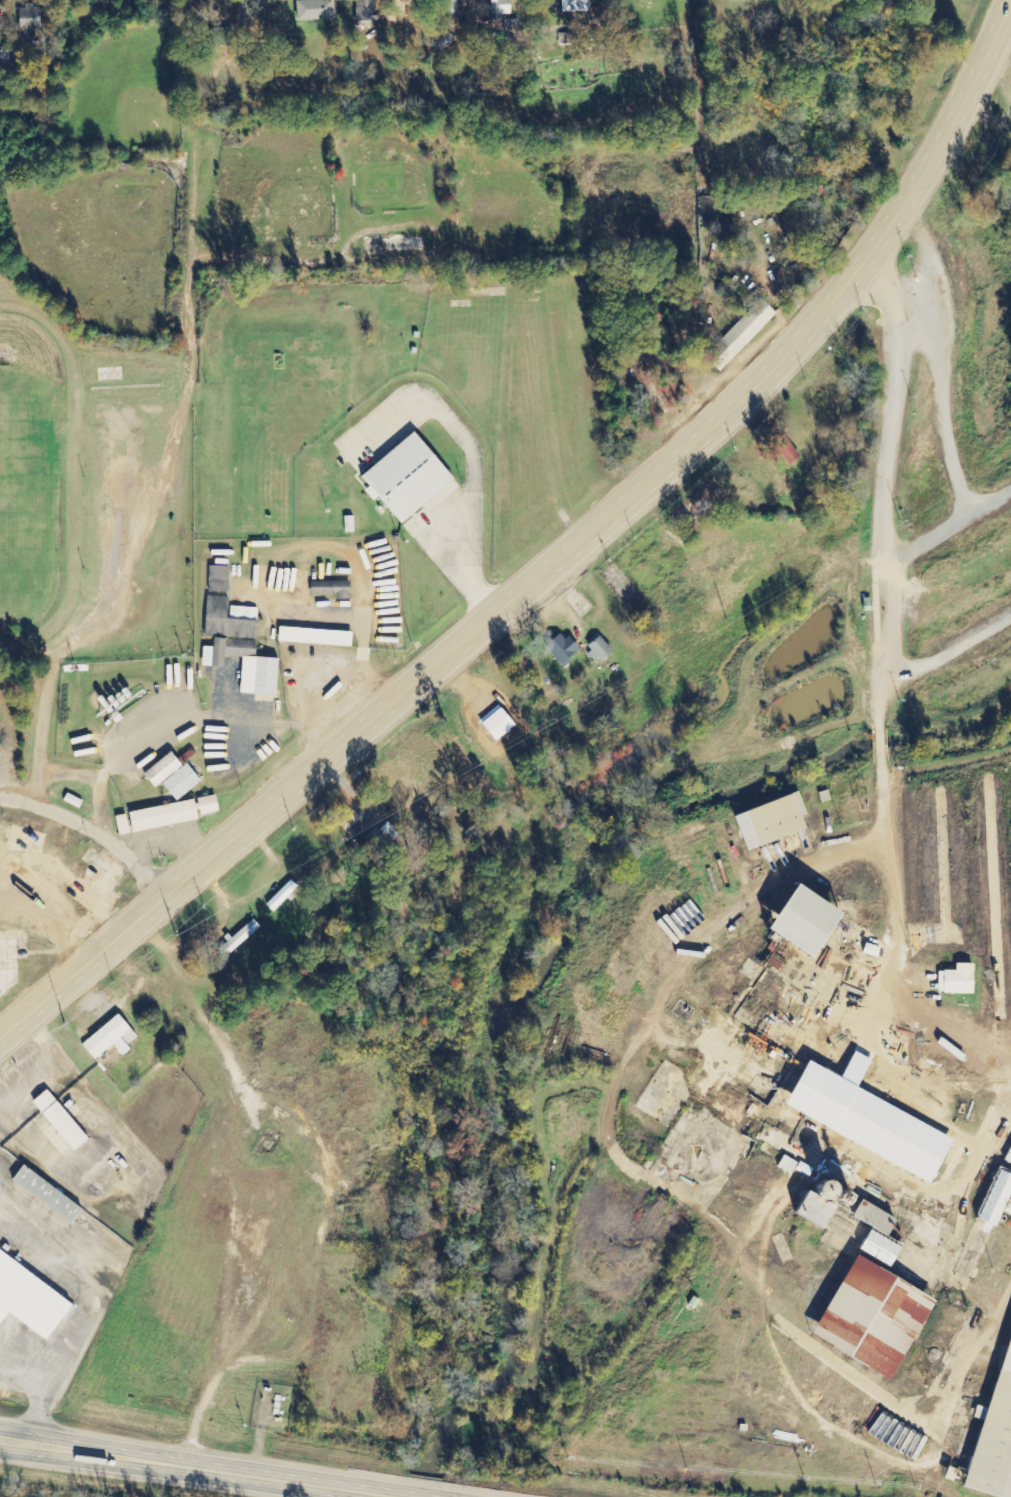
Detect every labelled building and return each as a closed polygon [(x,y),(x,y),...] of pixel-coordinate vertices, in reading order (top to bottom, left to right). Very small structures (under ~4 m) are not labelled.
[(290,21),(330,20),(329,0),(290,0),(290,21)] [(373,27),(373,0),(351,0),(351,27),(373,27)] [(504,14),(504,0),(487,0),(488,15),(504,14)] [(547,1),(557,1),(557,13),(585,12),(585,0),(547,0),(547,1)] [(22,42),(38,42),(37,36),(44,36),(43,6),(21,7),(22,42)] [(701,358),(716,372),(772,314),(757,299),(701,358)] [(418,432),(365,477),(405,524),(458,480),(418,432)] [(797,456),(781,435),(769,444),(785,465),(797,456)] [(345,533),(356,532),(356,517),(345,517),(345,533)] [(231,593),(231,567),(210,566),(209,592),(231,593)] [(353,582),(312,581),(311,595),(337,595),(337,600),(352,600),(353,582)] [(259,608),(230,607),(231,597),(207,596),(205,637),(257,639),(259,608)] [(355,632),(282,628),(281,643),(354,647),(355,632)] [(566,667),(584,650),(571,636),(567,640),(558,630),(543,643),(566,667)] [(603,665),(617,652),(602,636),(588,648),(603,665)] [(280,696),(282,659),(258,658),(259,641),(215,639),(215,647),(205,647),(204,667),(227,668),(228,657),(244,657),(243,694),(280,696)] [(158,788),(186,767),(175,751),(146,773),(158,788)] [(180,802),(204,782),(189,764),(165,785),(180,802)] [(798,832),(794,819),(803,816),(796,793),(728,814),(739,850),(798,832)] [(65,802),(82,809),(85,801),(68,794),(65,802)] [(222,812),(219,797),(132,813),(136,833),(202,821),(201,816),(222,812)] [(119,836),(132,835),(130,815),(117,817),(119,836)] [(276,911),(301,887),(293,879),(268,903),(276,911)] [(829,911),(781,881),(752,926),(800,957),(829,911)] [(221,945),(231,956),(263,927),(255,919),(233,939),(230,936),(221,945)] [(934,972),(934,994),(968,995),(969,965),(951,965),(951,972),(934,972)] [(83,1045),(96,1061),(116,1045),(123,1054),(142,1040),(123,1015),(83,1045)] [(36,1103),(79,1152),(93,1140),(50,1091),(36,1103)] [(793,1162),(778,1156),(773,1167),(788,1174),(793,1162)] [(28,1167),(17,1182),(77,1225),(88,1210),(28,1167)] [(816,1228),(821,1213),(825,1214),(833,1188),(798,1178),(794,1192),(802,1194),(798,1208),(805,1210),(801,1223),(816,1228)] [(844,1216),(879,1235),(889,1219),(853,1199),(844,1216)] [(881,1268),(896,1248),(866,1226),(852,1246),(881,1268)] [(13,1314),(50,1342),(76,1307),(0,1248),(0,1331),(13,1314)] [(803,1337),(885,1377),(925,1297),(844,1256),(803,1337)] [(981,1408),(972,1406),(969,1418),(974,1419),(954,1488),(986,1496),(1010,1496),(1010,1301),(981,1408)]
